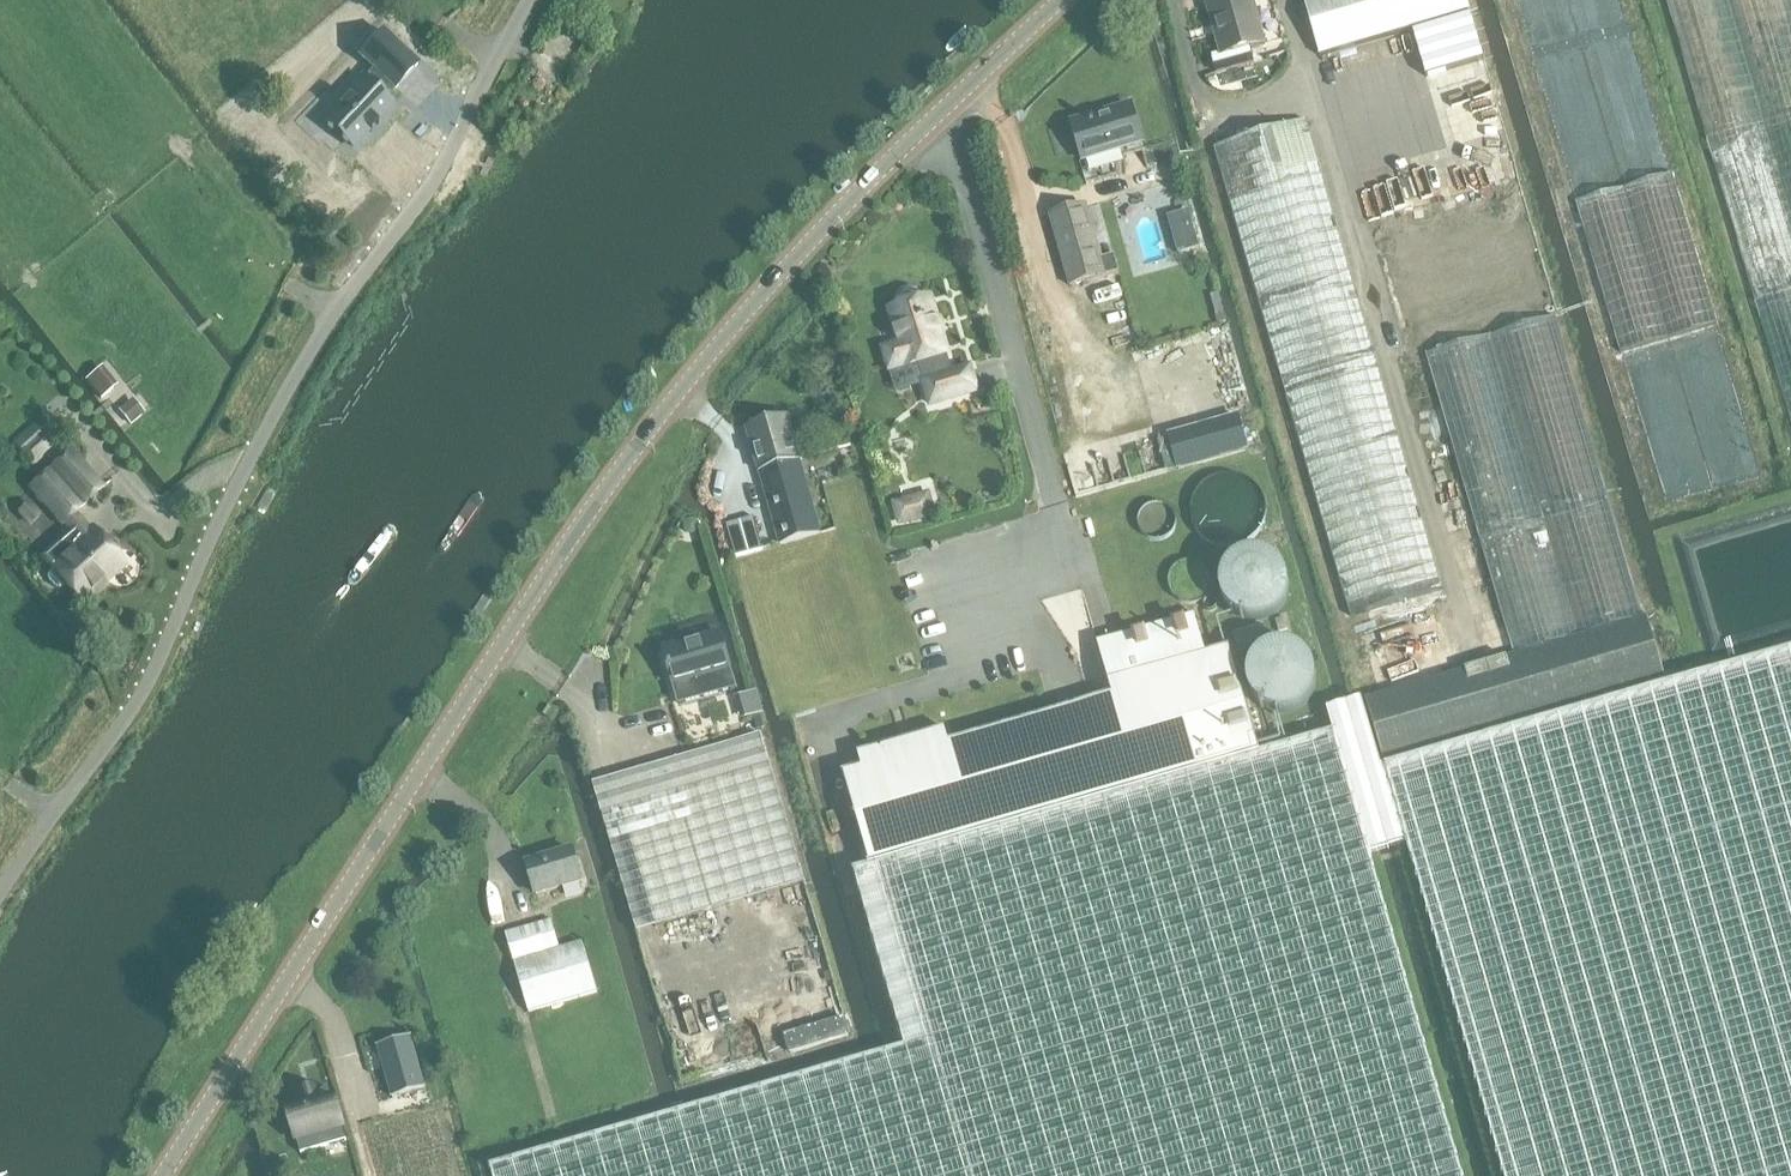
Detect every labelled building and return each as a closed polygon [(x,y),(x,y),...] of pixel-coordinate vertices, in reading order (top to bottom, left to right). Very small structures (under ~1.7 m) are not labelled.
[(1254,62),(1250,49),(1266,44),(1253,0),(1227,0),(1209,5),(1222,53),(1213,55),(1218,72),(1254,62)] [(1470,12),(1466,0),(1305,0),(1321,56),(1407,351),(1557,308),(1470,12)] [(1790,419),(1790,0),(1668,0),(1790,419)] [(362,78),(322,121),(333,131),(332,132),(333,133),(334,132),(341,138),(340,139),(341,140),(342,139),(352,149),(368,132),(370,134),(371,133),(369,131),(376,125),(377,126),(378,125),(376,124),(393,107),(384,99),(394,88),(395,89),(417,66),(382,33),(360,57),(374,69),(364,80),(362,78)] [(1086,163),(1142,146),(1130,105),(1074,122),(1086,163)] [(1351,617),(1443,591),(1307,122),(1215,147),(1351,617)] [(1618,349),(1717,320),(1673,172),(1575,200),(1618,349)] [(1103,258),(1088,206),(1051,216),(1071,286),(1120,272),(1115,255),(1103,258)] [(901,344),(884,349),(890,370),(918,363),(923,381),(953,372),(947,354),(932,298),(922,301),(920,294),(917,291),(914,290),(909,289),(905,290),(900,292),(897,296),(896,302),(897,308),(892,309),(901,344)] [(1556,316),(1427,355),(1515,655),(1643,617),(1556,316)] [(103,367),(86,380),(100,399),(117,386),(103,367)] [(953,372),(923,381),(930,406),(977,392),(970,368),(953,372)] [(133,399),(119,409),(130,424),(144,413),(133,399)] [(748,429),(781,545),(822,532),(789,417),(748,429)] [(32,463),(51,446),(34,426),(14,444),(32,463)] [(34,491),(36,494),(36,496),(41,502),(44,502),(57,517),(57,519),(62,524),(65,522),(73,530),(43,557),(53,569),(48,573),(47,577),(48,580),(54,588),(58,589),(61,588),(66,584),(83,602),(121,568),(132,580),(133,579),(112,555),(116,551),(116,549),(108,539),(105,539),(100,544),(86,528),(84,529),(72,516),(102,488),(70,453),(55,466),(59,469),(34,491)] [(928,494),(893,504),(899,526),(934,516),(928,494)] [(754,517),(728,525),(738,556),(763,548),(754,517)] [(861,768),(843,773),(870,867),(1260,754),(1229,646),(1205,653),(1194,614),(1097,642),(1108,681),(1112,695),(948,742),(944,729),(857,754),(861,768)] [(1367,698),(1385,761),(1665,679),(1647,616),(1643,617),(1515,655),(1367,698)] [(721,634),(664,650),(680,705),(737,689),(721,634)] [(1327,710),(1334,733),(1369,854),(1406,844),(1502,1175),(1790,1175),(1790,648),(1381,767),(1362,700),(1327,710)] [(553,720),(558,712),(550,706),(545,715),(553,720)] [(1334,733),(1260,754),(870,867),(854,871),(905,1048),(490,1168),(493,1175),(1462,1175),(1334,733)] [(761,735),(594,784),(603,814),(637,933),(804,883),(770,765),(761,735)] [(537,898),(583,885),(573,851),(527,864),(537,898)] [(560,950),(552,921),(506,934),(514,963),(515,963),(530,1013),(597,993),(582,943),(560,950)] [(407,1050),(374,1060),(387,1113),(422,1107),(407,1050)] [(333,1148),(329,1134),(343,1130),(331,1088),(304,1096),(306,1105),(288,1111),(296,1143),(298,1142),(301,1155),(333,1148)]
